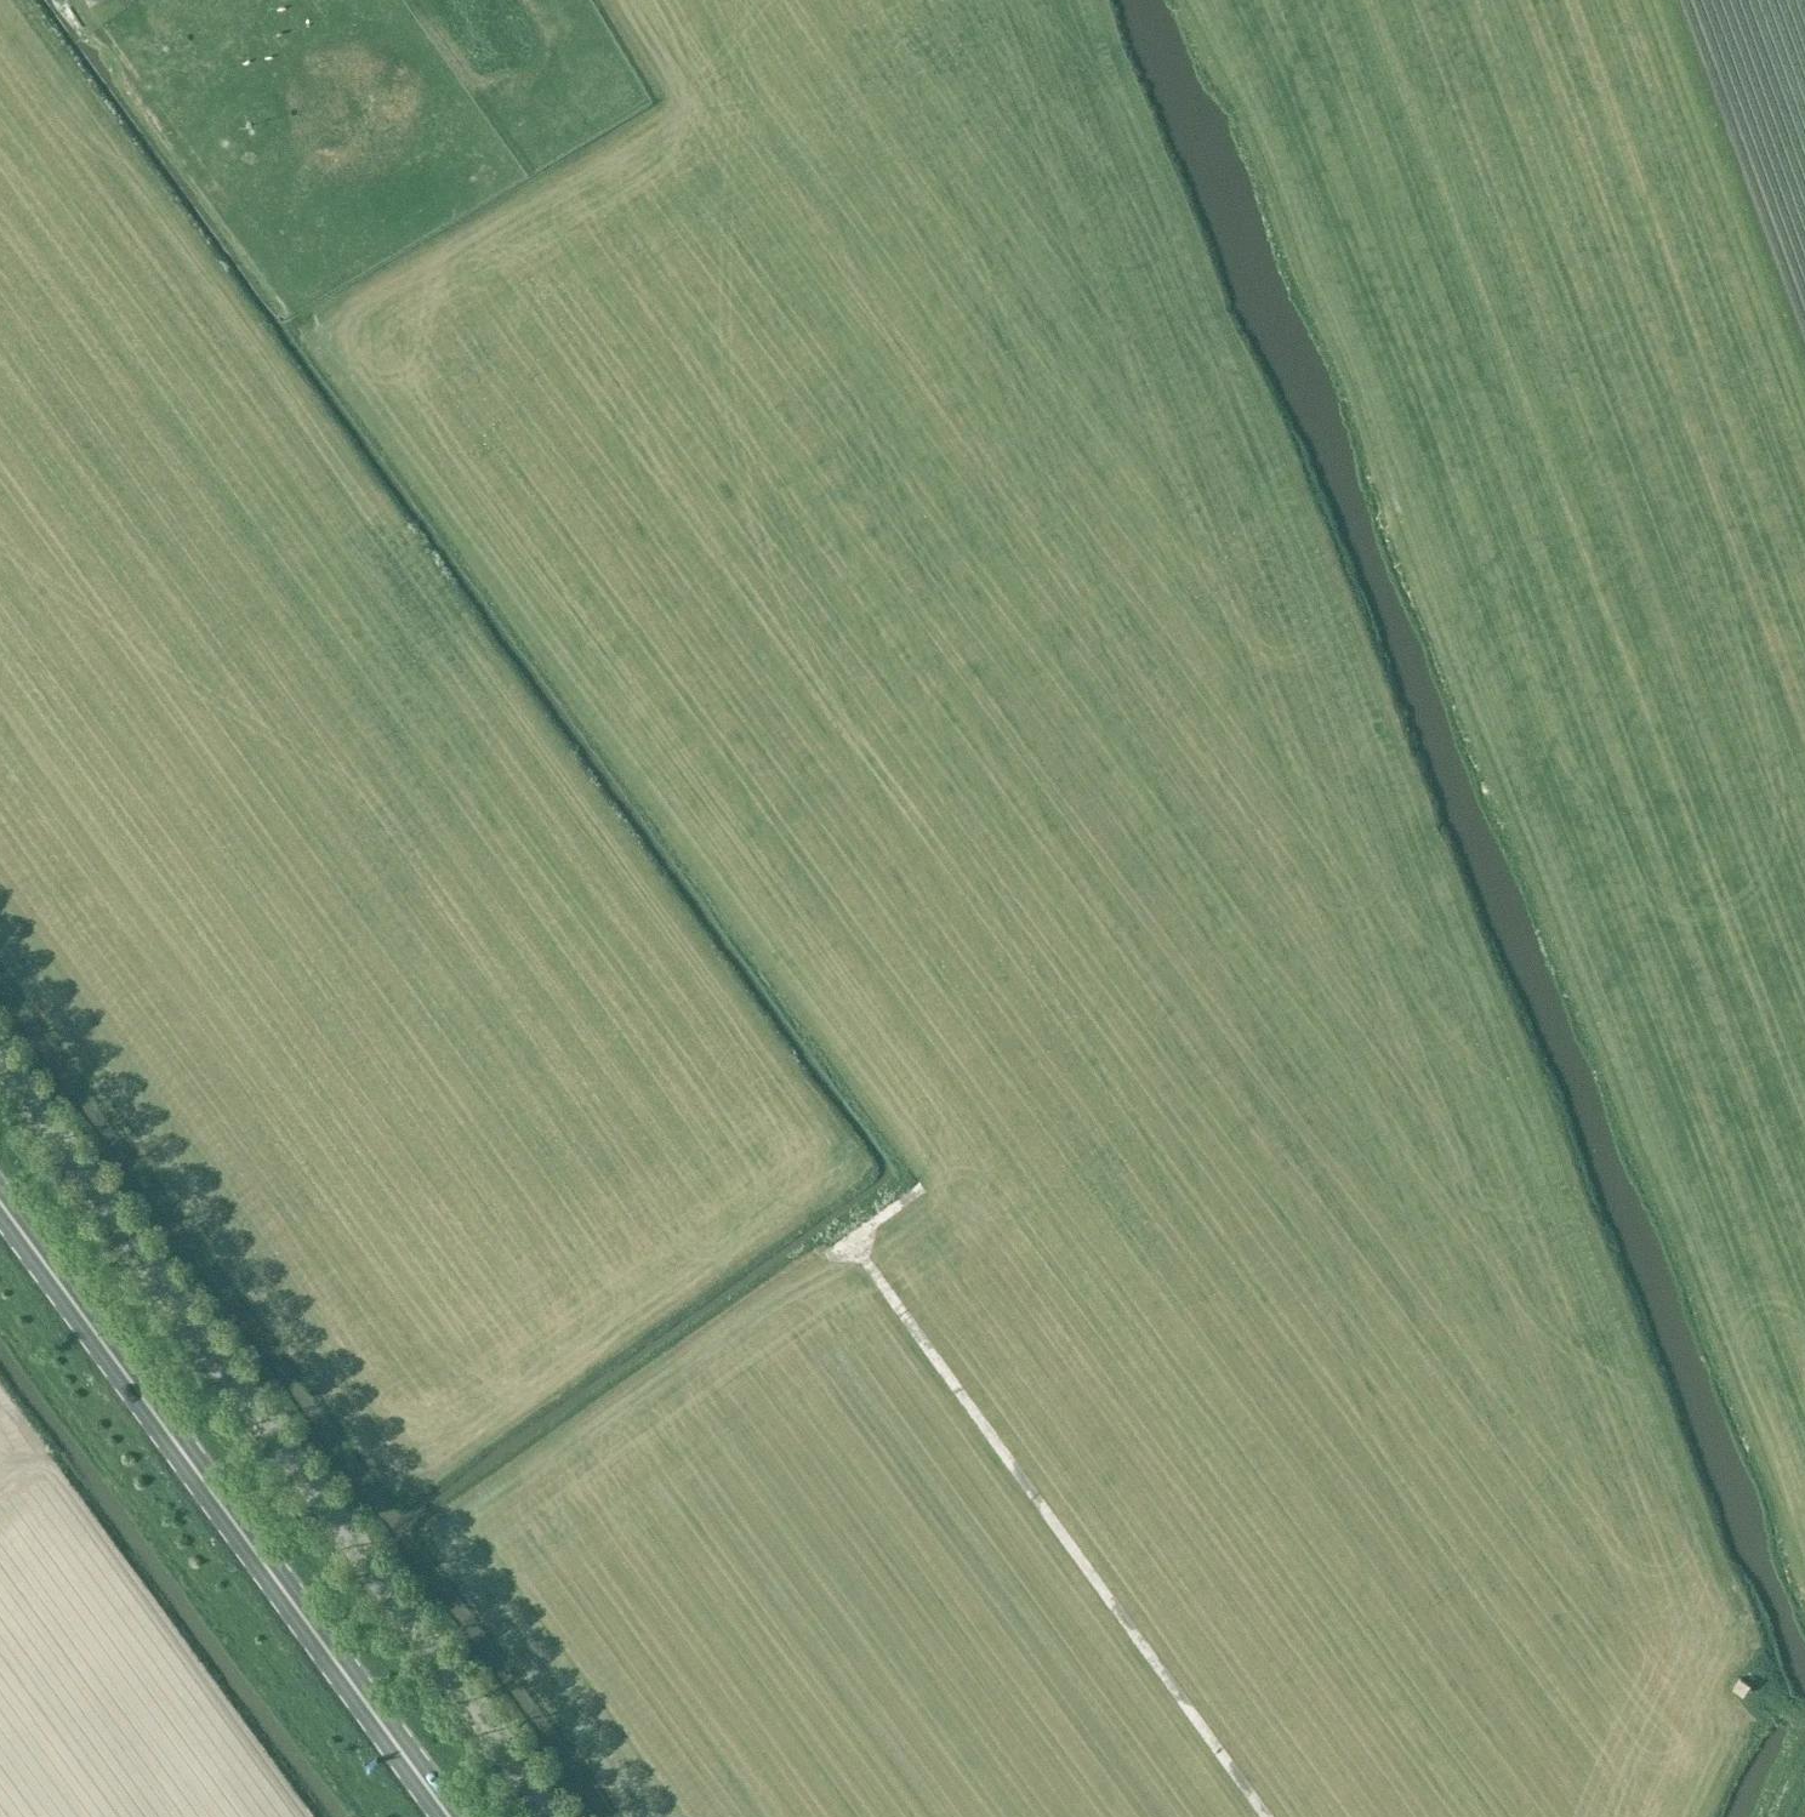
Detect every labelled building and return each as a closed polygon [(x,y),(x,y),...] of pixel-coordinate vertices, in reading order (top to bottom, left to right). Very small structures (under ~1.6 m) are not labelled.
[(1753,1701),(1760,1691),(1750,1684),(1744,1694),(1753,1701)]
